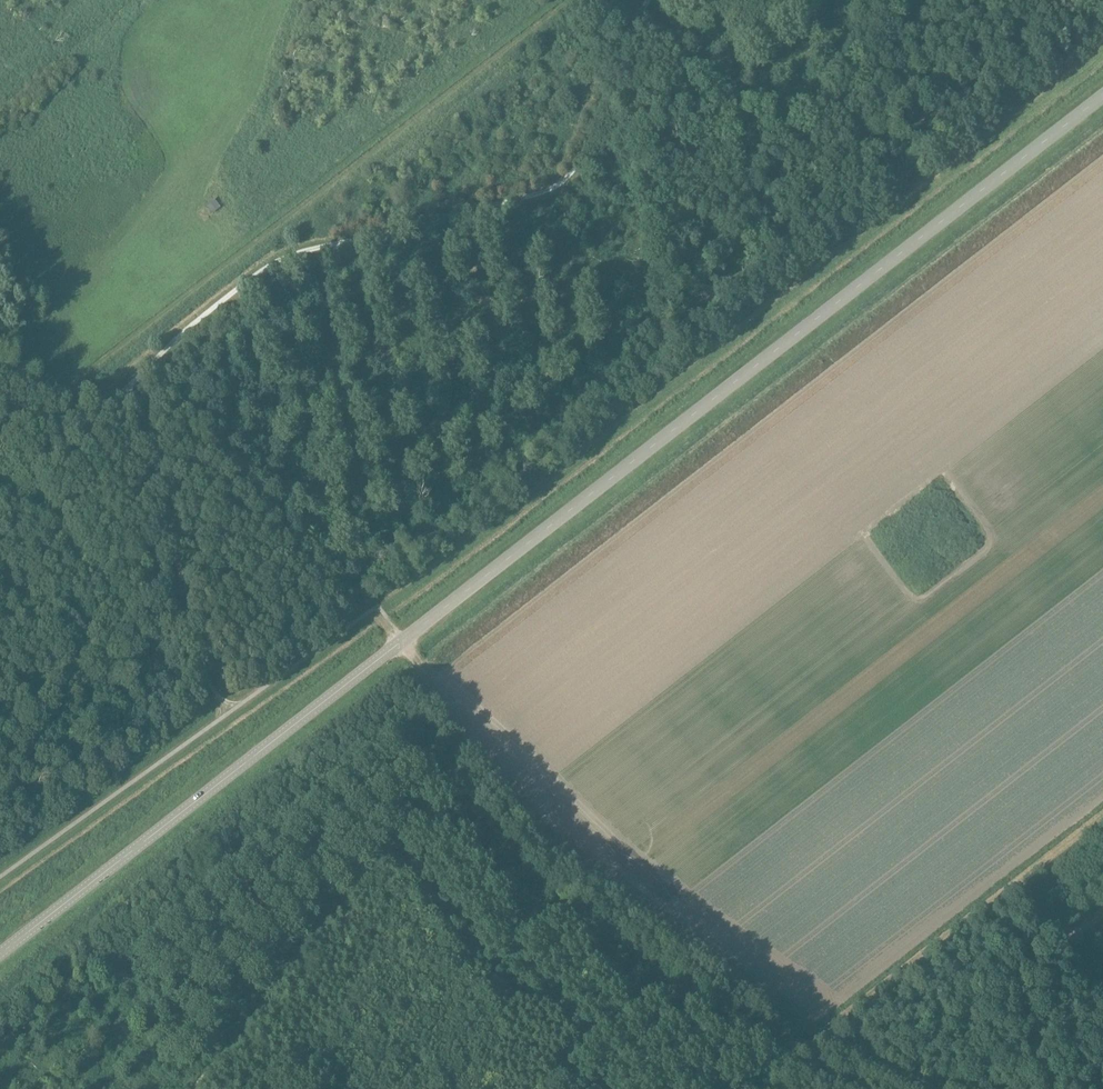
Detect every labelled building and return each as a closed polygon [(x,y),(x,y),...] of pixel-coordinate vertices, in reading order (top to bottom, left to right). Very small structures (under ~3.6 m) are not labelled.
[(206,207),(213,216),(221,209),(214,200),(206,207)]
